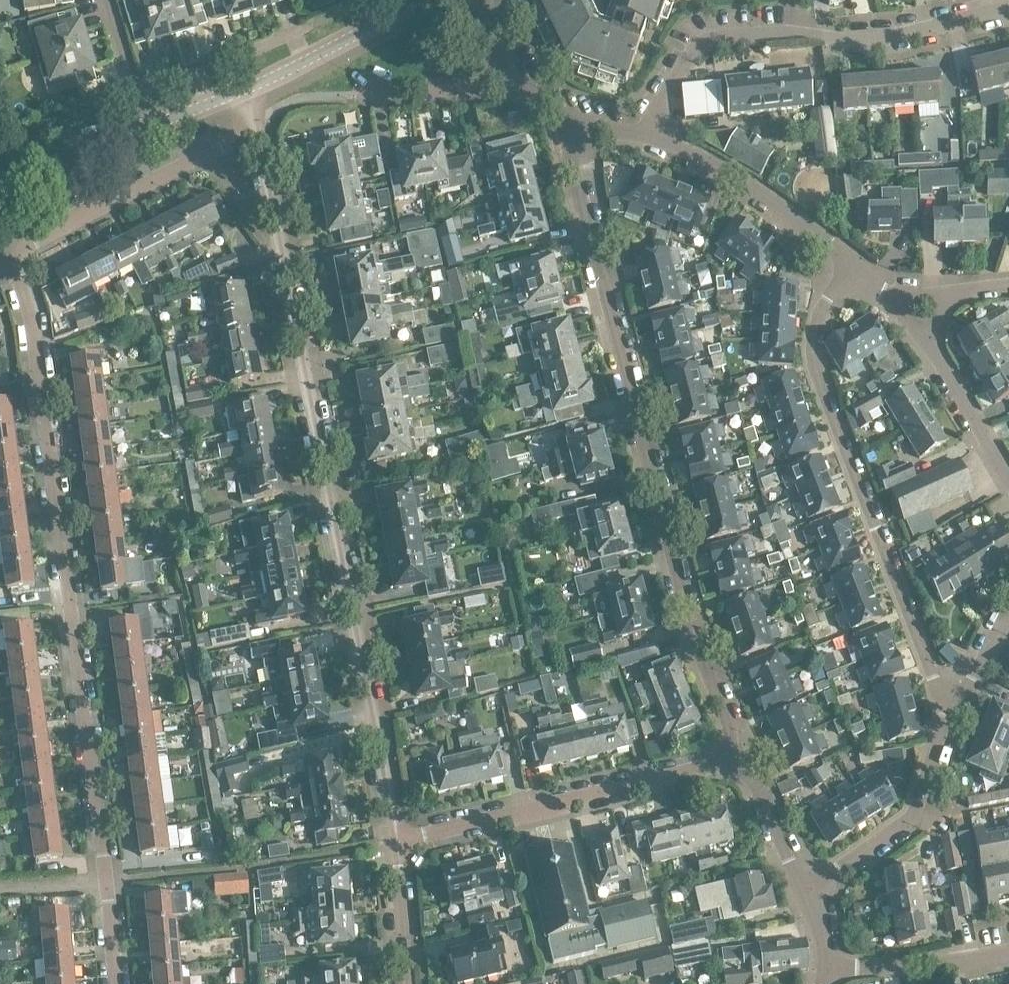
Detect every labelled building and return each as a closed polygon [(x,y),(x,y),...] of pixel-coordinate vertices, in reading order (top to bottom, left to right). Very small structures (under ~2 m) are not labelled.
[(24,12),(55,7),(54,0),(23,0),(24,12)] [(130,28),(143,24),(149,43),(172,36),(161,0),(122,0),(130,28)] [(172,36),(194,29),(189,10),(202,6),(200,0),(161,0),(172,36)] [(229,19),(252,12),(249,0),(224,0),(229,19)] [(252,12),(275,5),(273,0),(249,0),(252,12)] [(531,1),(557,54),(563,51),(565,57),(571,59),(569,65),(625,85),(645,27),(656,31),(667,0),(620,0),(614,16),(624,20),(623,23),(623,26),(622,28),(621,32),(620,34),(618,36),(592,27),(579,0),(533,0),(531,1)] [(57,16),(27,25),(38,61),(86,46),(79,23),(61,29),(57,16)] [(86,46),(38,61),(48,96),(78,87),(74,75),(93,69),(86,46)] [(993,58),(1001,89),(1008,87),(1008,54),(993,58)] [(993,58),(970,64),(978,95),(1001,89),(993,58)] [(811,107),(807,71),(725,79),(729,115),(811,107)] [(915,107),(939,105),(937,73),(912,75),(915,107)] [(915,107),(912,75),(888,77),(891,109),(915,107)] [(891,109),(888,77),(864,79),(867,111),(891,109)] [(841,93),(831,94),(834,121),(854,120),(853,112),(867,111),(864,79),(841,81),(841,93)] [(683,87),(686,119),(723,115),(720,83),(683,87)] [(0,104),(0,118),(9,115),(4,103),(0,104)] [(812,107),(818,167),(835,166),(829,105),(812,107)] [(359,163),(370,161),(381,159),(377,137),(347,144),(344,131),(325,134),(328,147),(309,151),(309,154),(308,156),(309,163),(311,164),(312,167),(317,167),(317,171),(359,163)] [(772,151),(737,131),(724,155),(759,175),(772,151)] [(491,183),(529,173),(528,169),(533,168),(532,165),(534,162),(532,156),(529,154),(525,136),(485,146),(493,174),(489,175),(491,183)] [(483,157),(481,145),(469,148),(472,160),(483,157)] [(472,177),(469,159),(443,163),(440,146),(432,148),(430,146),(423,147),(421,150),(419,150),(425,186),(437,183),(438,190),(461,186),(460,182),(464,181),(473,178),(472,177)] [(425,186),(419,150),(416,151),(413,149),(407,150),(405,153),(397,154),(400,171),(389,173),(394,201),(415,196),(414,188),(425,186)] [(1000,151),(1000,162),(1008,161),(1008,150),(1001,151),(1000,151)] [(1000,151),(978,152),(979,163),(1000,162),(1000,151)] [(941,167),(940,157),(919,158),(920,168),(941,167)] [(898,158),(899,169),(920,168),(919,158),(898,158)] [(382,167),(381,159),(370,161),(372,169),(382,167)] [(360,172),(359,163),(317,171),(319,178),(317,180),(318,187),(321,189),(321,191),(357,184),(354,173),(360,172)] [(894,175),(893,164),(872,165),(872,176),(894,175)] [(850,166),(851,177),(872,176),(872,165),(850,166)] [(384,175),(382,167),(372,169),(374,177),(384,175)] [(640,217),(643,209),(648,211),(660,180),(635,170),(623,201),(631,204),(627,212),(640,217)] [(920,196),(931,196),(931,189),(947,189),(947,191),(958,191),(957,171),(919,172),(920,196)] [(987,171),(987,197),(1008,196),(1008,171),(987,171)] [(497,190),(500,202),(534,194),(534,191),(535,188),(534,182),(531,180),(529,173),(491,183),(493,191),(497,190)] [(851,191),(849,177),(836,178),(839,202),(856,200),(854,191),(851,191)] [(475,186),(473,178),(464,181),(466,189),(475,186)] [(656,214),(652,222),(664,227),(668,219),(672,220),(685,189),(660,180),(648,211),(656,214)] [(357,184),(321,191),(322,194),(320,197),(321,203),(324,205),(325,212),(367,204),(365,194),(359,196),(357,184)] [(477,194),(475,186),(466,189),(468,197),(477,194)] [(677,232),(689,237),(693,228),(697,230),(709,199),(685,189),(672,220),(680,223),(677,232)] [(958,191),(958,205),(970,204),(970,203),(969,190),(958,191)] [(866,220),(866,232),(900,231),(900,220),(916,219),(915,193),(900,193),(900,191),(882,191),(882,203),(866,204),(856,204),(856,220),(866,220)] [(948,205),(958,205),(958,191),(947,191),(948,205)] [(377,194),(378,201),(388,199),(387,192),(377,194)] [(500,202),(485,206),(490,228),(501,225),(540,214),(538,207),(539,204),(538,198),(535,196),(534,194),(500,202)] [(197,245),(211,237),(207,228),(217,223),(206,199),(192,207),(189,205),(183,208),(182,211),(180,212),(197,245)] [(388,199),(378,201),(380,211),(390,209),(388,199)] [(609,200),(611,213),(619,211),(617,199),(609,200)] [(975,203),(970,203),(970,204),(958,205),(960,244),(986,243),(985,213),(976,213),(975,203)] [(368,213),(367,204),(325,212),(327,219),(325,221),(326,229),(329,231),(329,233),(365,226),(362,214),(368,213)] [(960,244),(958,205),(948,205),(947,205),(948,214),(933,214),(934,244),(960,244)] [(189,249),(195,260),(203,256),(197,245),(180,212),(156,225),(172,257),(189,249)] [(507,231),(510,243),(545,234),(544,231),(546,229),(544,222),(541,220),(540,214),(501,225),(490,228),(477,231),(479,238),(507,231)] [(411,219),(398,221),(400,231),(412,228),(411,219)] [(725,264),(730,256),(738,262),(757,234),(735,219),(716,246),(719,249),(714,256),(725,264)] [(455,236),(451,224),(437,228),(440,240),(455,236)] [(133,237),(131,237),(147,269),(148,270),(164,262),(168,269),(174,281),(182,276),(176,265),(172,257),(156,225),(142,232),(139,231),(133,234),(133,237)] [(336,276),(338,278),(340,285),(403,273),(441,265),(432,227),(406,233),(410,255),(399,257),(400,261),(373,266),(371,257),(336,264),(336,267),(334,269),(336,276)] [(657,233),(655,240),(666,243),(668,236),(657,233)] [(778,249),(757,234),(738,262),(744,267),(739,274),(750,282),(755,274),(759,277),(778,249)] [(140,284),(152,278),(147,269),(131,237),(106,250),(118,273),(132,266),(140,284)] [(93,286),(118,273),(106,250),(93,257),(90,256),(84,259),(83,262),(82,263),(93,286)] [(635,259),(641,284),(674,276),(671,267),(680,265),(677,252),(668,255),(667,250),(635,259)] [(459,253),(446,257),(448,267),(462,263),(459,253)] [(214,263),(219,275),(239,268),(234,255),(214,263)] [(514,289),(522,287),(558,278),(555,264),(552,262),(550,256),(525,262),(525,261),(512,264),(512,265),(508,266),(508,265),(496,268),(499,280),(511,277),(514,289)] [(695,261),(698,273),(705,271),(702,259),(695,261)] [(68,299),(93,286),(82,263),(56,276),(61,286),(60,289),(63,294),(66,295),(68,299)] [(379,299),(390,296),(387,284),(404,281),(403,273),(340,285),(341,292),(339,295),(341,301),(343,303),(344,305),(379,299)] [(680,302),(679,297),(688,295),(685,283),(676,285),(674,276),(641,284),(648,310),(680,302)] [(724,288),(724,276),(715,276),(716,288),(724,288)] [(218,316),(246,310),(244,300),(245,297),(244,292),(242,289),(242,287),(230,289),(228,277),(201,285),(207,318),(218,316)] [(562,300),(559,291),(561,288),(558,278),(522,287),(514,289),(517,301),(505,304),(506,307),(494,310),(498,328),(523,322),(520,311),(524,310),(524,312),(537,308),(537,307),(562,300)] [(112,284),(117,295),(127,290),(121,279),(112,284)] [(732,283),(733,291),(745,290),(744,282),(732,283)] [(764,284),(763,294),(754,293),(753,305),(762,306),(761,311),(795,314),(797,287),(764,284)] [(155,285),(147,289),(153,299),(160,295),(155,285)] [(465,289),(451,292),(454,304),(468,301),(465,289)] [(167,305),(190,298),(188,290),(165,297),(167,305)] [(703,291),(692,294),(694,302),(704,300),(703,291)] [(409,304),(381,310),(379,299),(344,305),(344,308),(342,310),(344,317),(346,319),(348,326),(411,314),(409,304)] [(74,318),(78,331),(110,320),(104,308),(74,318)] [(692,311),(683,313),(682,309),(650,318),(656,342),(688,333),(686,325),(695,322),(692,311)] [(996,345),(989,333),(1008,321),(1008,320),(1003,309),(973,327),(975,331),(957,341),(969,361),(996,345)] [(247,312),(246,310),(218,316),(222,338),(251,333),(249,322),(250,320),(249,314),(247,312)] [(352,347),(387,340),(385,328),(410,323),(411,327),(426,324),(423,311),(411,314),(348,326),(349,333),(347,336),(349,342),(351,344),(352,347)] [(793,340),(795,314),(761,311),(761,319),(752,319),(751,331),(760,332),(759,337),(793,340)] [(704,328),(718,324),(716,314),(701,317),(704,328)] [(887,355),(883,348),(887,345),(868,317),(847,330),(865,359),(872,355),(877,362),(887,355)] [(476,333),(473,321),(460,324),(463,337),(476,333)] [(538,352),(573,343),(571,336),(573,334),(571,327),(568,325),(567,322),(533,331),(535,342),(519,346),(522,356),(538,352)] [(424,345),(455,339),(452,324),(421,330),(424,345)] [(864,370),(859,363),(865,359),(847,330),(827,343),(825,349),(841,374),(845,371),(850,379),(864,370)] [(192,344),(210,341),(208,331),(188,335),(190,345),(192,344)] [(251,335),(251,333),(222,338),(227,361),(255,355),(253,345),(254,343),(253,337),(251,335)] [(695,357),(694,354),(702,351),(699,340),(691,342),(688,333),(656,342),(662,366),(695,357)] [(749,359),(758,359),(757,364),(791,366),(793,340),(759,337),(759,345),(750,345),(749,359)] [(981,382),(1008,366),(1008,337),(996,345),(969,361),(981,382)] [(729,339),(722,340),(724,352),(731,350),(729,339)] [(543,372),(578,363),(577,360),(579,358),(577,351),(575,350),(573,343),(538,352),(532,354),(537,374),(543,372)] [(428,366),(459,360),(456,344),(425,350),(428,366)] [(718,344),(707,347),(709,354),(720,351),(718,344)] [(504,349),(507,360),(522,356),(519,346),(519,345),(504,349)] [(480,352),(465,355),(468,368),(483,365),(480,352)] [(165,354),(168,367),(177,365),(175,353),(165,354)] [(722,353),(709,356),(712,366),(725,363),(722,353)] [(200,356),(202,366),(214,363),(213,354),(200,356)] [(74,382),(101,379),(98,355),(71,359),(74,382)] [(256,357),(255,355),(227,361),(231,384),(260,379),(258,368),(259,365),(258,359),(256,357)] [(522,356),(507,360),(509,371),(525,367),(522,356)] [(543,372),(548,392),(583,383),(581,377),(583,374),(581,367),(579,366),(578,363),(543,372)] [(177,365),(168,367),(170,379),(179,377),(177,365)] [(706,367),(698,369),(697,365),(664,373),(671,399),(703,391),(701,382),(709,380),(706,367)] [(392,371),(358,378),(359,382),(357,384),(358,391),(361,392),(362,399),(425,387),(424,378),(406,381),(403,366),(391,368),(392,371)] [(877,366),(873,369),(879,378),(884,386),(894,379),(889,372),(888,369),(885,371),(883,367),(880,369),(877,366)] [(981,382),(994,404),(1008,395),(1008,367),(1008,366),(981,382)] [(762,384),(763,389),(754,391),(759,404),(767,401),(770,410),(802,400),(793,374),(762,384)] [(736,388),(747,384),(745,376),(734,380),(736,388)] [(179,377),(170,379),(172,391),(182,389),(179,377)] [(487,387),(485,378),(470,382),(472,391),(487,387)] [(104,402),(101,379),(74,382),(77,405),(104,402)] [(465,380),(454,382),(455,388),(460,391),(467,390),(465,380)] [(870,394),(881,388),(876,381),(866,387),(870,394)] [(551,402),(556,424),(583,417),(581,406),(593,403),(592,400),(594,397),(592,391),(590,389),(589,386),(584,388),(583,383),(548,392),(532,396),(535,406),(551,402)] [(209,398),(206,384),(183,389),(185,403),(209,398)] [(532,396),(530,386),(515,390),(517,400),(532,396)] [(425,387),(362,399),(363,406),(362,409),(363,415),(366,417),(366,420),(410,411),(408,400),(427,397),(425,387)] [(886,404),(903,432),(930,415),(913,388),(886,404)] [(182,389),(172,391),(174,403),(184,402),(182,389)] [(710,417),(709,413),(717,411),(714,398),(705,400),(703,391),(671,399),(677,425),(710,417)] [(851,407),(845,410),(853,432),(860,429),(871,424),(866,415),(881,406),(875,394),(851,407)] [(520,412),(535,408),(535,406),(532,396),(517,400),(520,411),(520,412)] [(12,424),(8,400),(0,401),(0,425),(12,424)] [(513,413),(520,411),(517,400),(510,402),(513,413)] [(768,433),(776,430),(778,435),(809,425),(802,400),(770,410),(772,418),(764,421),(768,433)] [(726,415),(739,412),(736,401),(723,404),(726,415)] [(107,425),(104,402),(77,405),(81,429),(107,425)] [(186,414),(184,402),(174,403),(176,416),(186,414)] [(231,433),(241,431),(269,425),(267,416),(268,413),(267,407),(265,405),(264,402),(226,410),(231,433)] [(189,421),(212,417),(209,403),(186,407),(189,421)] [(755,403),(739,408),(741,416),(758,411),(755,403)] [(410,411),(366,420),(367,422),(365,425),(366,431),(369,433),(370,440),(433,428),(432,418),(413,422),(410,411)] [(946,442),(930,415),(903,432),(919,459),(946,442)] [(15,447),(12,424),(0,425),(0,449),(15,447)] [(721,426),(713,428),(712,424),(679,433),(685,457),(718,448),(716,439),(724,437),(721,426)] [(110,448),(107,425),(81,429),(84,452),(110,448)] [(243,441),(229,444),(230,447),(231,456),(245,454),(274,448),(271,438),(273,435),(271,429),(269,427),(269,425),(241,431),(243,441)] [(776,459),(784,456),(786,460),(818,450),(809,425),(778,435),(780,443),(772,446),(776,459)] [(201,427),(197,430),(201,436),(205,434),(201,427)] [(419,453),(416,441),(435,437),(433,428),(370,440),(371,444),(366,445),(367,448),(365,451),(366,458),(369,459),(369,462),(419,453)] [(560,452),(563,465),(606,453),(603,444),(605,441),(603,434),(600,432),(600,429),(568,437),(571,449),(560,452)] [(448,457),(483,447),(479,431),(443,441),(448,457)] [(229,444),(217,446),(220,459),(231,456),(230,447),(229,444)] [(18,470),(15,447),(0,449),(0,473),(18,470)] [(113,471),(110,448),(84,452),(87,475),(113,471)] [(276,452),(274,450),(274,448),(245,454),(250,476),(278,471),(276,460),(277,458),(276,452)] [(724,472),(723,468),(732,466),(729,455),(720,457),(718,448),(685,457),(692,481),(724,472)] [(563,465),(560,452),(547,455),(550,468),(563,465)] [(566,476),(577,473),(581,486),(612,478),(611,475),(613,472),(611,465),(608,463),(606,453),(563,465),(566,476)] [(738,467),(749,464),(747,457),(736,460),(738,467)] [(787,489),(795,486),(798,494),(829,482),(820,458),(789,470),(790,474),(782,477),(787,489)] [(532,459),(507,465),(510,476),(535,470),(532,459)] [(761,460),(753,462),(756,473),(764,470),(761,460)] [(970,491),(958,461),(916,480),(891,488),(892,490),(905,520),(970,491)] [(187,475),(197,474),(195,462),(185,464),(187,475)] [(543,483),(566,477),(566,476),(563,465),(550,468),(540,470),(543,483)] [(885,491),(891,488),(916,480),(915,478),(909,465),(888,474),(886,468),(877,472),(885,491)] [(439,475),(437,466),(421,470),(423,479),(439,475)] [(222,471),(224,482),(236,479),(234,469),(222,471)] [(21,493),(18,470),(0,473),(0,496),(21,493)] [(116,494),(113,471),(87,475),(90,498),(116,494)] [(280,474),(278,472),(278,471),(250,476),(238,479),(242,503),(256,501),(255,499),(283,494),(280,483),(281,480),(280,474)] [(199,486),(197,474),(187,475),(189,488),(199,486)] [(774,475),(761,480),(764,490),(778,485),(774,475)] [(736,482),(727,484),(726,480),(693,488),(700,514),(732,506),(730,497),(739,495),(736,482)] [(379,519),(382,519),(381,518),(413,512),(421,510),(418,496),(428,494),(425,482),(408,486),(408,488),(377,494),(379,507),(376,508),(379,519)] [(798,518),(806,515),(808,519),(839,507),(829,482),(798,494),(802,503),(793,506),(798,518)] [(202,498),(199,486),(189,488),(192,500),(202,498)] [(24,516),(21,493),(0,496),(0,520),(24,516)] [(116,494),(90,498),(93,521),(119,518),(118,505),(129,504),(127,493),(116,494)] [(204,510),(202,498),(192,500),(194,512),(204,510)] [(573,539),(585,536),(594,534),(625,526),(618,502),(576,513),(573,502),(545,509),(548,522),(576,514),(579,525),(570,528),(573,539)] [(210,527),(234,520),(230,506),(206,513),(210,527)] [(739,531),(738,527),(747,525),(743,512),(735,515),(732,506),(700,514),(707,540),(739,531)] [(381,530),(383,542),(418,535),(416,525),(442,520),(439,507),(421,510),(413,512),(381,518),(382,519),(384,530),(381,530)] [(204,510),(194,512),(196,525),(206,523),(204,510)] [(811,527),(812,530),(804,533),(808,544),(816,541),(820,550),(851,538),(842,514),(811,527)] [(27,540),(24,516),(0,520),(0,536),(1,543),(27,540)] [(122,541),(119,518),(93,521),(96,544),(122,541)] [(288,532),(286,519),(265,524),(264,519),(239,524),(244,553),(291,543),(291,544),(294,543),(291,532),(288,532)] [(961,531),(968,527),(963,519),(956,523),(961,531)] [(775,534),(779,544),(788,541),(791,540),(783,520),(771,524),(775,534)] [(759,528),(763,539),(775,534),(771,524),(759,528)] [(631,550),(625,526),(594,534),(585,536),(587,545),(586,546),(590,561),(599,558),(603,571),(618,567),(615,554),(631,550)] [(963,548),(969,544),(970,545),(971,544),(978,556),(990,549),(1001,567),(1008,562),(1008,544),(998,526),(976,539),(970,531),(958,539),(963,548)] [(175,548),(189,544),(186,534),(172,538),(175,548)] [(420,546),(418,535),(383,542),(386,554),(388,554),(391,565),(423,559),(440,555),(448,554),(446,540),(420,546)] [(576,548),(586,546),(587,545),(585,536),(573,539),(576,548)] [(819,572),(827,569),(828,573),(860,561),(851,538),(820,550),(823,558),(815,561),(819,572)] [(751,541),(742,543),(741,539),(709,548),(715,572),(747,563),(745,554),(753,552),(751,541)] [(969,544),(963,548),(958,539),(944,547),(950,555),(949,556),(969,587),(1001,567),(990,549),(978,556),(971,544),(970,545),(969,544)] [(4,566),(30,563),(27,540),(1,543),(4,566)] [(126,564),(122,541),(96,544),(99,567),(126,564)] [(788,541),(779,544),(781,550),(790,547),(788,541)] [(244,553),(233,555),(235,566),(249,563),(252,575),(264,573),(298,566),(296,554),(293,555),(291,544),(291,543),(244,553)] [(913,548),(905,553),(911,562),(919,557),(913,548)] [(969,587),(949,556),(938,562),(933,554),(921,561),(926,570),(923,572),(942,603),(969,587)] [(391,565),(388,565),(390,577),(393,576),(395,589),(427,583),(427,585),(430,598),(448,594),(440,555),(423,559),(391,565)] [(769,566),(781,563),(779,555),(767,559),(769,566)] [(791,573),(800,570),(796,558),(788,561),(791,573)] [(99,567),(102,591),(142,586),(139,562),(126,564),(99,567)] [(34,586),(30,563),(4,566),(7,590),(34,586)] [(758,570),(749,572),(747,563),(715,572),(721,596),(753,587),(752,583),(761,581),(758,570)] [(476,570),(479,587),(504,582),(501,564),(476,570)] [(300,590),(298,579),(301,578),(298,566),(264,573),(252,575),(254,588),(240,591),(243,602),(261,598),(268,597),(300,590)] [(825,589),(821,590),(825,600),(829,599),(829,600),(838,596),(841,605),(872,593),(862,568),(831,580),(833,584),(825,587),(825,589)] [(590,594),(593,604),(600,603),(603,617),(606,617),(614,614),(648,605),(644,591),(642,592),(639,582),(609,590),(604,572),(575,580),(579,597),(590,594)] [(789,581),(782,583),(785,594),(793,592),(789,581)] [(203,585),(191,587),(193,598),(205,596),(203,585)] [(303,589),(300,590),(268,597),(261,598),(264,612),(254,614),(256,626),(273,622),(273,623),(288,620),(288,618),(305,614),(302,601),(305,601),(303,589)] [(840,629),(849,626),(850,630),(882,618),(872,593),(841,605),(844,613),(836,617),(840,629)] [(484,595),(463,600),(465,609),(485,605),(484,595)] [(765,596),(756,599),(755,595),(723,606),(732,631),(764,620),(761,611),(769,608),(765,596)] [(134,620),(147,618),(145,605),(133,607),(134,620)] [(603,617),(598,618),(602,632),(600,632),(603,644),(621,639),(620,637),(651,630),(649,619),(652,619),(648,605),(614,614),(606,617),(603,617)] [(816,615),(812,605),(801,609),(805,619),(816,615)] [(484,606),(464,611),(467,621),(487,616),(484,606)] [(405,637),(402,637),(404,649),(439,642),(436,628),(454,625),(451,613),(434,617),(432,607),(414,610),(416,622),(403,625),(405,637)] [(791,613),(796,624),(803,621),(799,610),(791,613)] [(805,619),(808,629),(820,624),(816,615),(805,619)] [(152,629),(150,618),(110,623),(114,647),(140,643),(138,631),(152,629)] [(772,645),(771,641),(779,638),(775,626),(767,629),(764,620),(732,631),(741,656),(772,645)] [(7,652),(34,648),(31,625),(4,628),(7,652)] [(851,655),(859,652),(862,661),(893,649),(885,625),(853,638),(855,641),(846,644),(851,655)] [(247,626),(210,634),(212,647),(250,640),(247,626)] [(320,673),(317,661),(314,662),(312,649),(280,656),(278,641),(250,647),(252,660),(263,658),(265,669),(275,667),(277,681),(285,680),(320,673)] [(439,642),(404,649),(407,661),(410,661),(412,672),(444,666),(451,664),(469,661),(467,647),(449,651),(451,659),(443,661),(439,642)] [(140,643),(114,647),(117,670),(143,666),(150,665),(149,656),(142,657),(140,643)] [(183,658),(193,656),(190,644),(181,645),(183,658)] [(598,644),(570,652),(574,667),(602,660),(598,644)] [(37,672),(34,648),(7,652),(11,675),(37,672)] [(861,683),(870,680),(871,684),(902,672),(893,649),(862,661),(866,669),(857,672),(861,683)] [(785,653),(777,657),(776,653),(745,667),(755,689),(785,676),(782,668),(790,664),(785,653)] [(837,668),(832,655),(820,659),(825,672),(837,668)] [(183,658),(186,670),(195,668),(193,656),(183,658)] [(681,681),(672,658),(643,670),(648,682),(639,686),(639,685),(628,689),(632,701),(681,681)] [(451,664),(444,666),(412,672),(409,672),(411,684),(414,683),(417,696),(448,690),(449,692),(466,688),(464,677),(454,678),(451,664)] [(143,666),(117,670),(120,693),(146,690),(143,666)] [(186,670),(188,682),(198,680),(195,668),(186,670)] [(825,673),(828,682),(841,677),(837,669),(825,673)] [(40,695),(37,672),(11,675),(14,698),(40,695)] [(278,693),(262,697),(264,708),(272,706),(321,696),(319,685),(322,685),(320,673),(285,680),(277,681),(276,681),(278,693)] [(475,693),(496,689),(493,675),(472,679),(475,693)] [(550,676),(540,678),(543,690),(552,687),(550,676)] [(795,699),(794,695),(802,692),(797,681),(789,684),(785,676),(755,689),(764,712),(795,699)] [(188,682),(191,694),(200,692),(198,680),(188,682)] [(818,693),(829,688),(825,680),(814,685),(818,693)] [(690,704),(681,681),(632,701),(637,712),(648,707),(648,706),(656,703),(661,715),(690,704)] [(870,710),(878,707),(881,716),(913,707),(906,681),(873,691),(875,695),(866,697),(870,710)] [(603,689),(592,692),(594,702),(606,753),(630,748),(623,717),(611,720),(603,689)] [(146,690),(120,693),(123,716),(149,713),(146,690)] [(200,692),(191,694),(194,707),(203,705),(200,692)] [(538,692),(517,697),(520,708),(541,703),(538,692)] [(834,702),(830,692),(823,695),(827,705),(834,702)] [(836,698),(840,706),(852,702),(848,694),(836,698)] [(43,718),(40,695),(14,698),(17,721),(43,718)] [(321,697),(321,696),(289,703),(272,706),(276,729),(256,733),(260,752),(298,743),(295,727),(326,721),(323,708),(326,708),(324,696),(321,697)] [(592,724),(576,729),(583,759),(606,753),(594,702),(583,705),(586,720),(591,719),(592,724)] [(993,703),(989,711),(987,712),(984,719),(985,721),(984,724),(1008,734),(1008,710),(993,703)] [(651,725),(655,733),(658,741),(669,736),(670,738),(699,726),(690,704),(661,715),(663,720),(651,725)] [(215,718),(213,705),(205,706),(207,719),(215,718)] [(809,731),(805,722),(814,719),(808,707),(800,710),(799,706),(768,720),(778,744),(809,731)] [(879,740),(887,737),(888,742),(921,732),(913,707),(881,716),(884,725),(875,727),(879,740)] [(525,741),(522,743),(524,751),(527,752),(531,751),(536,770),(560,765),(547,713),(541,715),(539,708),(531,710),(533,717),(535,716),(540,737),(525,741)] [(431,710),(415,714),(418,726),(434,722),(431,710)] [(149,713),(123,716),(126,739),(152,736),(162,735),(159,711),(149,713)] [(559,711),(547,713),(560,765),(583,759),(576,729),(572,715),(561,717),(559,711)] [(465,717),(468,730),(480,728),(476,714),(465,717)] [(204,717),(195,719),(197,730),(206,729),(204,717)] [(46,741),(43,718),(17,721),(20,744),(46,741)] [(842,718),(834,722),(839,733),(847,730),(842,718)] [(849,726),(852,735),(864,730),(861,722),(849,726)] [(1008,745),(1008,734),(984,724),(983,726),(980,728),(978,734),(979,737),(976,744),(1004,756),(1008,758),(1008,746),(1008,745)] [(505,778),(497,747),(485,750),(480,728),(468,730),(481,784),(505,778)] [(211,751),(208,729),(193,731),(195,747),(202,746),(203,752),(211,751)] [(466,755),(450,759),(457,789),(481,784),(468,730),(456,733),(460,750),(465,749),(466,755)] [(820,755),(818,751),(826,748),(821,736),(813,739),(809,731),(778,744),(789,768),(820,755)] [(129,762),(155,759),(152,736),(126,739),(129,762)] [(49,764),(46,741),(20,744),(23,768),(49,764)] [(1008,767),(1008,758),(1004,756),(976,744),(973,751),(970,753),(967,759),(968,761),(967,765),(983,771),(980,777),(999,785),(1006,768),(1008,769),(1008,767)] [(433,795),(457,789),(450,759),(445,760),(442,748),(425,752),(428,764),(426,765),(433,795)] [(203,753),(205,765),(215,763),(213,751),(203,753)] [(859,756),(860,765),(882,761),(881,753),(859,756)] [(340,779),(339,779),(339,777),(340,774),(339,767),(337,766),(335,755),(302,760),(302,762),(281,766),(282,777),(307,772),(309,785),(340,779)] [(249,772),(245,758),(216,766),(217,775),(219,787),(221,797),(237,792),(233,777),(249,772)] [(129,762),(132,786),(158,782),(155,759),(129,762)] [(215,763),(205,765),(207,777),(217,775),(216,766),(215,763)] [(52,787),(49,764),(23,768),(26,791),(52,787)] [(823,767),(815,772),(821,782),(829,778),(823,767)] [(822,784),(821,782),(815,772),(814,770),(804,776),(813,790),(822,784)] [(873,817),(896,803),(879,775),(874,777),(870,770),(858,777),(863,784),(856,789),(873,817)] [(209,789),(219,787),(217,775),(207,777),(209,789)] [(309,785),(299,787),(301,798),(300,798),(299,799),(301,809),(302,810),(302,811),(313,809),(344,804),(344,801),(346,799),(344,791),(342,790),(340,779),(309,785)] [(132,786),(135,809),(161,805),(158,782),(132,786)] [(856,789),(851,791),(847,784),(835,791),(840,798),(834,802),(851,831),(873,817),(856,789)] [(285,789),(286,800),(300,798),(301,798),(299,787),(299,786),(285,789)] [(55,810),(52,787),(26,791),(29,814),(55,810)] [(221,799),(221,797),(219,787),(209,789),(211,801),(221,799)] [(966,799),(968,808),(1008,800),(1008,790),(966,799)] [(221,799),(223,811),(235,808),(233,797),(221,799)] [(243,820),(255,817),(251,798),(240,801),(243,820)] [(834,802),(829,805),(824,798),(810,806),(815,814),(811,816),(826,841),(827,841),(832,842),(851,831),(834,802)] [(223,811),(221,799),(211,801),(214,814),(223,812),(223,811)] [(161,805),(135,809),(138,832),(164,828),(163,814),(172,813),(171,804),(161,805)] [(313,821),(315,821),(317,833),(315,833),(317,846),(339,842),(337,830),(348,829),(347,825),(349,823),(348,816),(345,814),(343,804),(344,804),(313,809),(289,813),(291,824),(304,822),(304,820),(308,819),(307,815),(311,814),(313,821)] [(703,848),(709,847),(717,845),(720,847),(726,845),(728,842),(731,841),(723,807),(695,814),(699,831),(703,848)] [(58,834),(55,810),(29,814),(32,837),(58,834)] [(695,814),(694,810),(661,818),(671,859),(689,855),(684,835),(699,831),(695,814)] [(661,818),(631,826),(637,848),(649,845),(653,863),(671,859),(661,818)] [(1007,824),(1008,829),(983,833),(983,829),(973,830),(979,862),(987,861),(991,877),(982,879),(988,911),(998,909),(997,904),(1008,902),(1008,823),(1007,824)] [(141,856),(168,852),(164,828),(138,832),(141,856)] [(609,873),(625,869),(616,829),(599,833),(609,873)] [(689,855),(695,853),(699,871),(714,868),(712,859),(709,847),(703,848),(699,831),(684,835),(689,855)] [(957,835),(961,858),(973,856),(968,833),(957,835)] [(58,834),(32,837),(35,861),(62,857),(58,834)] [(961,868),(955,835),(941,838),(948,870),(961,868)] [(287,844),(267,847),(269,859),(289,856),(287,844)] [(608,946),(608,948),(655,937),(647,903),(600,915),(600,917),(588,920),(570,846),(553,850),(554,854),(544,856),(543,852),(527,856),(547,938),(548,938),(549,941),(548,941),(553,963),(596,953),(595,949),(608,946)] [(724,856),(712,859),(714,868),(727,865),(724,856)] [(467,865),(482,924),(494,921),(491,909),(490,909),(489,904),(483,905),(482,901),(488,899),(487,895),(500,892),(492,859),(490,860),(487,858),(479,859),(477,863),(467,865)] [(445,870),(443,871),(450,904),(463,901),(466,915),(469,927),(482,924),(467,865),(457,868),(454,865),(447,867),(445,870)] [(631,892),(646,889),(640,866),(625,869),(631,892)] [(889,898),(920,892),(920,893),(929,891),(925,867),(915,869),(915,868),(885,874),(889,898)] [(284,882),(282,868),(257,873),(259,887),(270,885),(284,882)] [(962,873),(964,883),(965,883),(971,914),(979,913),(971,871),(962,873)] [(314,888),(315,899),(350,896),(349,879),(345,879),(344,873),(289,878),(290,890),(314,888)] [(248,893),(246,875),(215,878),(216,896),(248,893)] [(771,891),(764,892),(759,875),(696,890),(701,912),(717,908),(720,921),(743,916),(746,919),(753,918),(755,913),(775,908),(771,891)] [(971,915),(971,914),(965,883),(964,883),(952,886),(956,909),(957,909),(958,918),(971,915)] [(270,885),(259,887),(261,903),(272,902),(270,885)] [(517,886),(504,889),(509,909),(522,906),(517,886)] [(894,921),(924,915),(920,893),(920,892),(889,898),(894,921)] [(188,919),(186,895),(146,899),(148,923),(175,920),(188,919)] [(292,911),(293,923),(348,919),(348,913),(352,913),(350,896),(315,899),(316,909),(292,911)] [(957,909),(956,909),(944,912),(948,933),(961,931),(958,918),(957,909)] [(69,934),(67,910),(30,913),(33,937),(43,936),(69,934)] [(934,914),(924,915),(894,921),(898,945),(929,940),(926,927),(936,925),(934,914)] [(268,915),(256,916),(256,921),(257,927),(269,926),(268,915)] [(349,924),(348,919),(293,923),(294,935),(306,934),(307,946),(354,941),(353,924),(349,924)] [(150,946),(177,944),(175,920),(148,923),(150,946)] [(246,935),(258,934),(256,921),(245,922),(246,935)] [(519,921),(506,924),(508,933),(522,930),(519,921)] [(674,945),(716,935),(712,921),(702,921),(670,929),(674,945)] [(453,970),(451,973),(452,980),(456,982),(457,983),(461,983),(498,975),(494,958),(503,956),(497,930),(475,935),(478,948),(450,955),(453,970)] [(69,934),(43,936),(45,959),(71,957),(69,934)] [(246,935),(247,947),(259,947),(258,934),(246,935)] [(239,939),(217,941),(218,952),(240,950),(239,939)] [(711,962),(707,939),(669,946),(675,969),(711,962)] [(716,951),(717,962),(723,961),(725,983),(760,983),(759,975),(807,970),(804,941),(721,950),(716,951)] [(0,943),(0,961),(17,960),(15,942),(0,943)] [(177,944),(150,946),(152,969),(179,967),(178,956),(192,955),(191,942),(177,944)] [(283,945),(259,948),(259,959),(260,965),(284,963),(283,945)] [(259,959),(259,948),(259,947),(247,947),(248,960),(259,959)] [(598,964),(602,979),(641,970),(643,979),(673,971),(667,947),(598,964)] [(429,970),(441,969),(440,952),(428,952),(429,970)] [(71,957),(45,959),(47,983),(73,980),(71,957)] [(260,971),(260,965),(259,959),(248,960),(249,972),(260,971)] [(354,983),(358,983),(356,966),(321,969),(322,980),(309,981),(309,983),(354,983)] [(152,969),(154,983),(189,983),(189,979),(180,979),(179,967),(152,969)] [(249,972),(250,983),(260,983),(261,983),(260,971),(249,972)] [(568,974),(570,983),(578,983),(585,983),(582,971),(568,974)]
